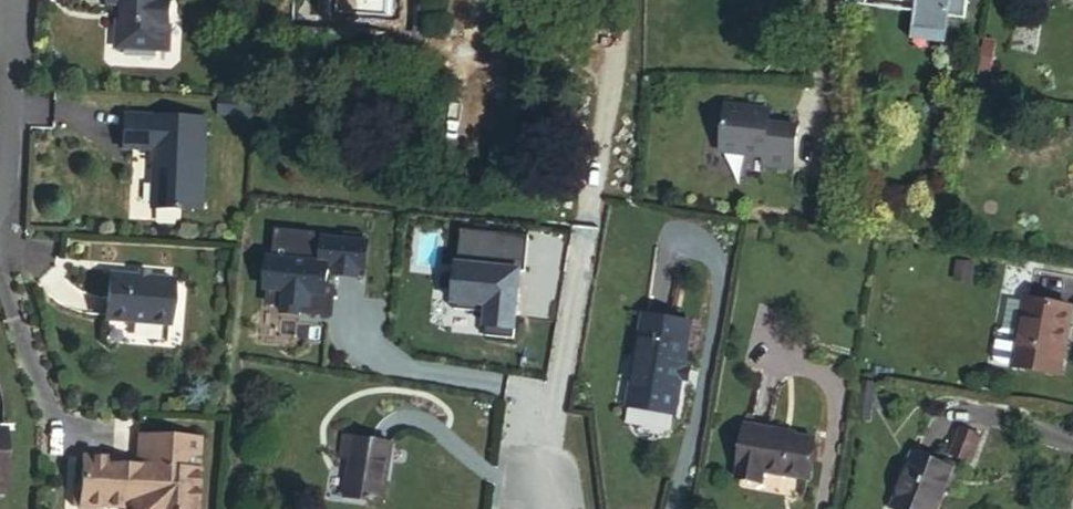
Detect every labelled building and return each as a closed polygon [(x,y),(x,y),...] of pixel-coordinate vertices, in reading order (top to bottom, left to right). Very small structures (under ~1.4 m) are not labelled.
[(104,7),(110,8),(110,13),(123,14),(122,22),(118,26),(116,48),(122,55),(165,58),(167,24),(163,19),(168,16),(168,0),(105,0),(104,7)] [(850,8),(869,11),(870,1),(902,5),(902,0),(851,0),(850,8)] [(913,30),(950,34),(952,18),(969,19),(972,0),(917,0),(913,30)] [(950,34),(913,30),(912,40),(949,45),(950,34)] [(222,123),(257,125),(259,107),(224,105),(222,123)] [(773,116),(728,109),(723,156),(764,162),(764,169),(794,173),(799,132),(772,128),(773,116)] [(205,126),(122,119),(119,151),(152,154),(148,212),(200,217),(205,126)] [(271,262),(267,292),(271,293),(270,306),(285,308),(284,316),(301,318),(301,316),(332,319),(335,293),(328,292),(330,272),(335,272),(335,280),(358,283),(359,275),(366,276),(369,249),(317,243),(318,238),(278,233),(275,262),(271,262)] [(528,242),(460,235),(452,314),(486,317),(483,341),(512,344),(519,277),(524,277),(528,242)] [(1019,336),(1012,370),(1059,379),(1072,316),(1072,311),(1030,302),(1036,275),(1008,270),(1002,296),(1026,301),(1019,336)] [(144,285),(129,283),(107,281),(102,326),(168,332),(173,288),(144,285)] [(689,325),(642,317),(627,408),(674,415),(689,325)] [(1012,370),(1019,336),(1003,333),(997,337),(992,361),(996,366),(1012,370)] [(955,424),(947,452),(963,457),(970,453),(977,431),(955,424)] [(813,436),(746,425),(736,479),(763,484),(765,472),(805,480),(813,436)] [(348,438),(345,456),(352,457),(351,462),(344,498),(385,505),(396,446),(348,438)] [(119,477),(112,477),(113,468),(83,468),(81,492),(75,498),(74,508),(197,508),(201,450),(142,446),(139,478),(138,488),(118,486),(119,477)] [(952,466),(913,454),(898,508),(940,508),(948,483),(952,466)] [(964,469),(952,466),(948,483),(959,487),(964,469)] [(139,478),(119,477),(118,486),(138,488),(139,478)]
